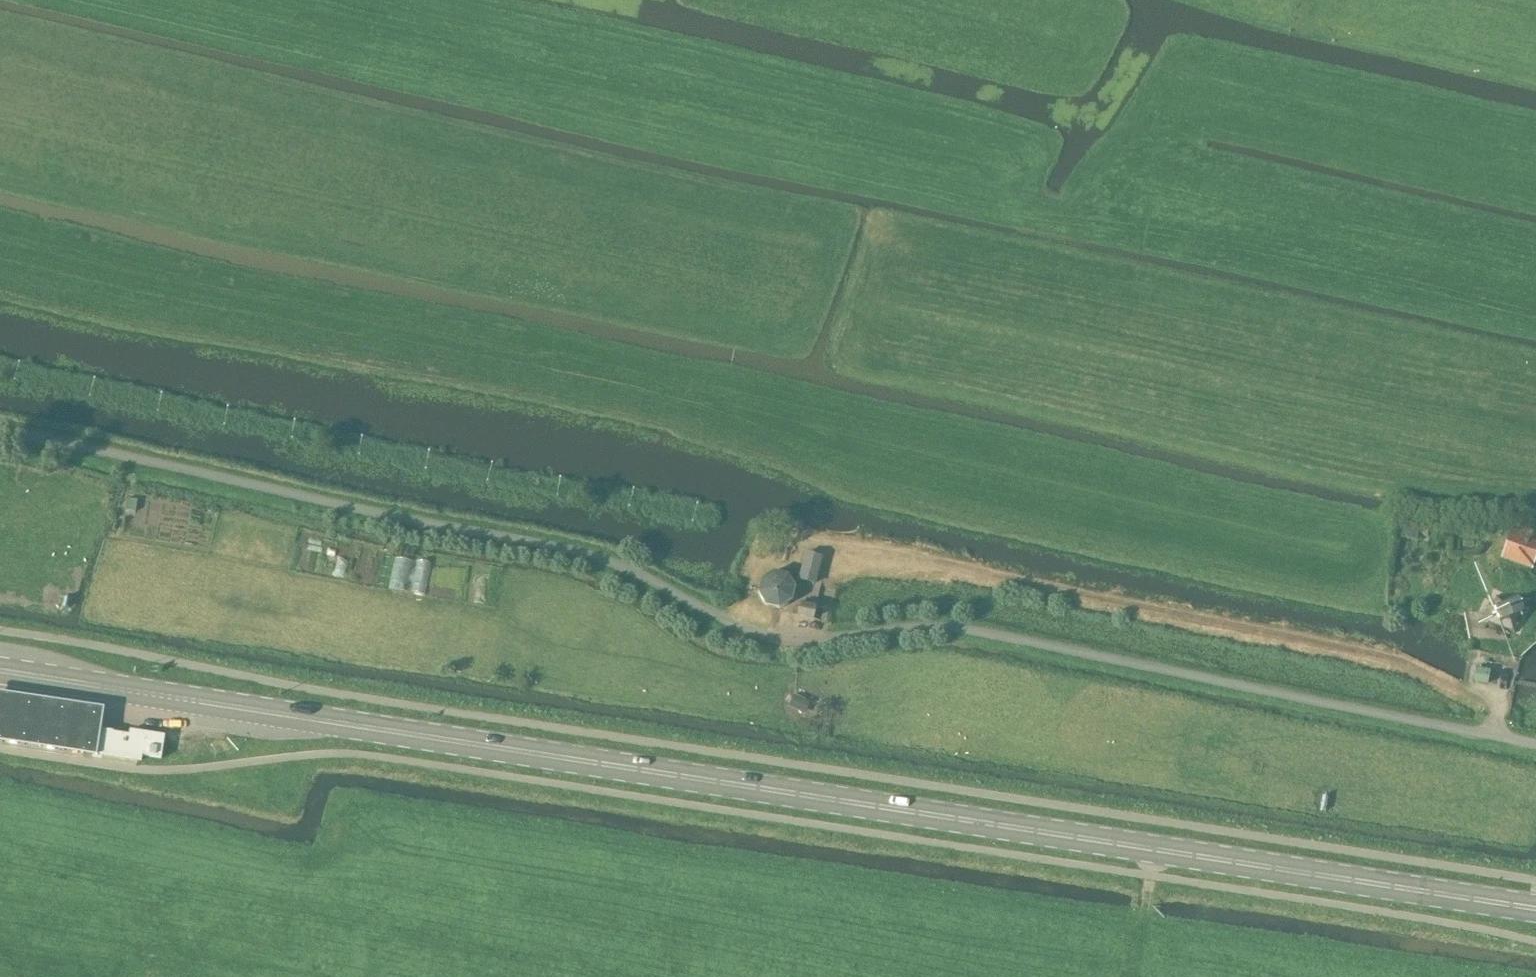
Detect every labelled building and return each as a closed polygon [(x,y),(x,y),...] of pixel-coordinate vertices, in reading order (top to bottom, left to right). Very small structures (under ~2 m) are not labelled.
[(128,498),(126,511),(136,512),(138,500),(128,498)] [(1510,530),(1501,557),(1531,568),(1535,554),(1535,539),(1510,530)] [(823,556),(805,552),(798,580),(815,584),(823,556)] [(429,594),(433,562),(397,557),(393,590),(429,594)] [(757,593),(765,606),(778,609),(792,602),(795,587),(788,575),(774,572),(761,579),(757,593)] [(1495,595),(1485,624),(1515,634),(1525,606),(1495,595)] [(813,605),(799,602),(796,616),(811,619),(813,605)] [(1490,670),(1476,667),(1473,682),(1487,685),(1490,670)] [(0,693),(0,741),(97,756),(104,709),(0,693)] [(805,714),(811,702),(793,694),(788,706),(805,714)] [(96,753),(97,753),(141,760),(142,756),(161,759),(165,735),(129,730),(129,735),(113,732),(113,731),(100,729),(96,753)]
